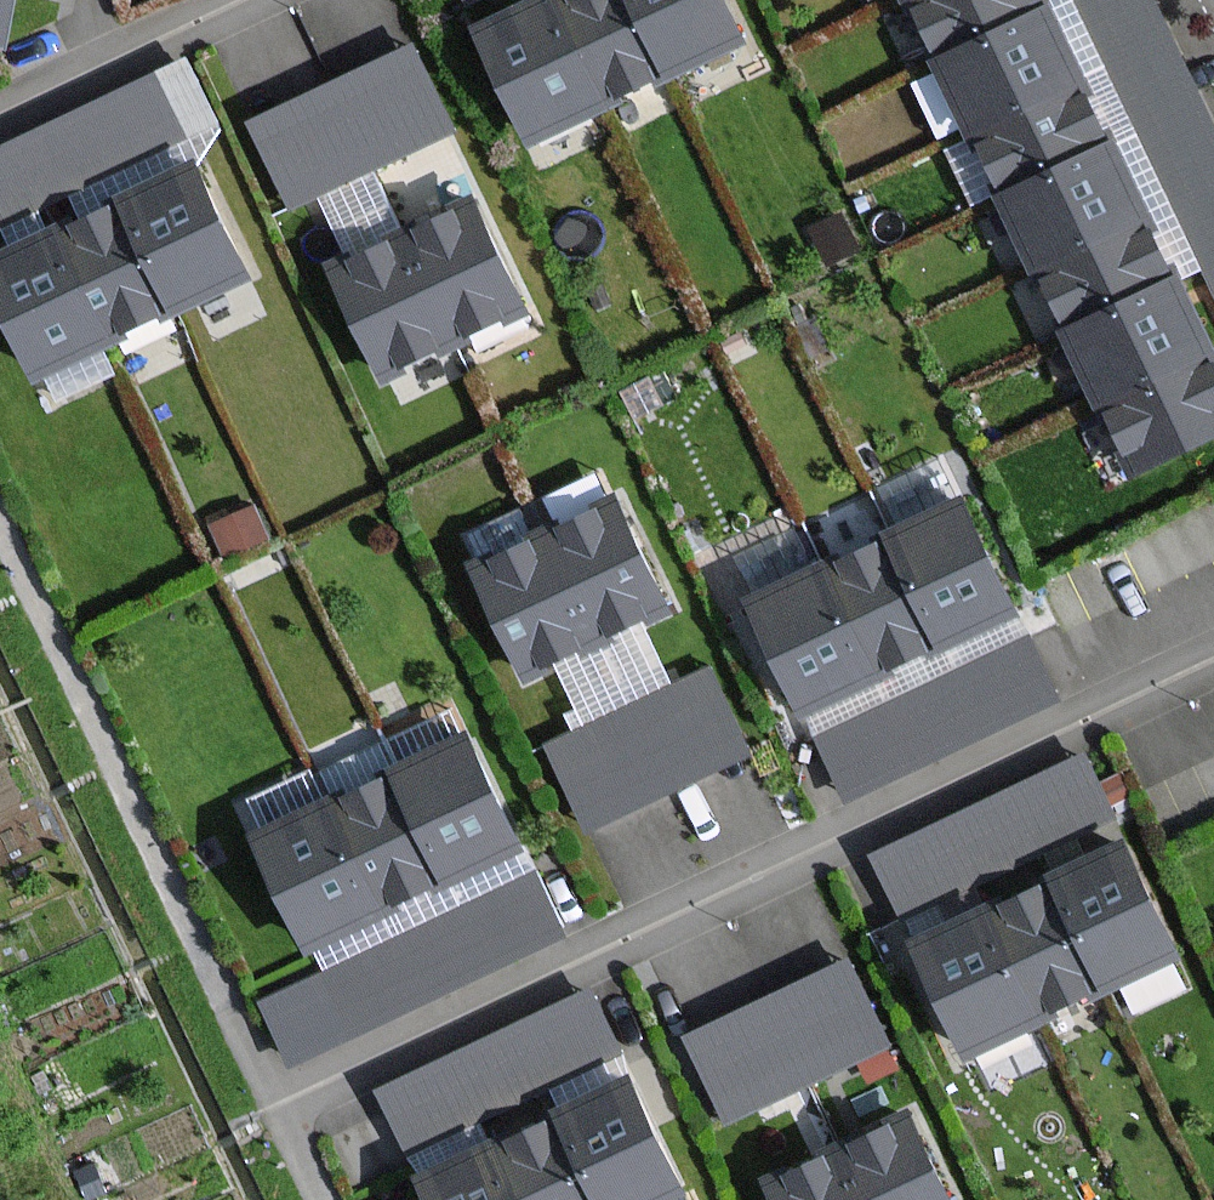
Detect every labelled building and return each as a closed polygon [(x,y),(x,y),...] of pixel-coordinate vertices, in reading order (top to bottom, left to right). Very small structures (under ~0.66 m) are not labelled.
[(1,49),(12,0),(0,0),(0,49),(1,49)] [(525,138),(601,102),(659,75),(745,34),(729,0),(545,0),(533,6),(476,33),(525,138)] [(933,58),(998,193),(1062,328),(1131,472),(1213,433),(1213,366),(1208,353),(1196,327),(1183,302),(1171,276),(1156,246),(1145,222),(1132,195),(1118,166),(1107,142),(1094,115),(1081,88),(1068,61),(1055,33),(1042,6),(1039,0),(905,0),(933,58)] [(1149,0),(1074,0),(1213,297),(1213,137),(1149,0)] [(448,132),(411,50),(252,121),(289,204),(448,132)] [(182,61),(0,147),(0,226),(213,125),(182,61)] [(32,375),(106,340),(166,311),(251,271),(200,164),(170,178),(115,205),(90,217),(55,233),(31,244),(0,259),(0,308),(32,375)] [(362,257),(333,270),(380,371),(526,304),(480,203),(450,216),(421,230),(392,243),(362,257)] [(846,209),(813,224),(831,263),(864,248),(846,209)] [(261,501),(214,521),(229,555),(276,536),(261,501)] [(667,604),(619,505),(475,574),(523,673),(552,659),(581,645),(609,631),(638,618),(667,604)] [(962,505),(884,541),(824,569),(749,604),(797,705),(832,689),(868,672),(872,670),(903,656),(932,643),(939,639),(974,623),(1010,606),(962,505)] [(1056,697),(1027,638),(818,738),(847,798),(1056,697)] [(746,753),(709,673),(552,745),(589,826),(746,753)] [(468,741),(389,778),(330,806),(255,841),(304,946),(340,929),(375,912),(379,911),(411,896),(438,883),(446,879),(482,862),(518,845),(468,741)] [(1108,821),(1080,761),(875,856),(903,916),(1108,821)] [(1031,1016),(1035,1014),(1094,986),(1102,982),(1173,949),(1123,844),(1079,865),(1044,881),(1010,898),(985,909),(945,928),(910,944),(960,1049),(1031,1016)] [(561,934),(533,874),(262,1003),(290,1063),(561,934)] [(882,1045),(845,967),(689,1041),(726,1118),(882,1045)] [(615,1051),(586,991),(380,1092),(410,1152),(615,1051)] [(679,1185),(630,1081),(589,1100),(551,1118),(519,1133),(492,1146),(451,1165),(417,1181),(426,1199),(648,1199),(679,1185)] [(913,1118),(869,1138),(803,1169),(768,1186),(774,1199),(952,1199),(913,1118)]
